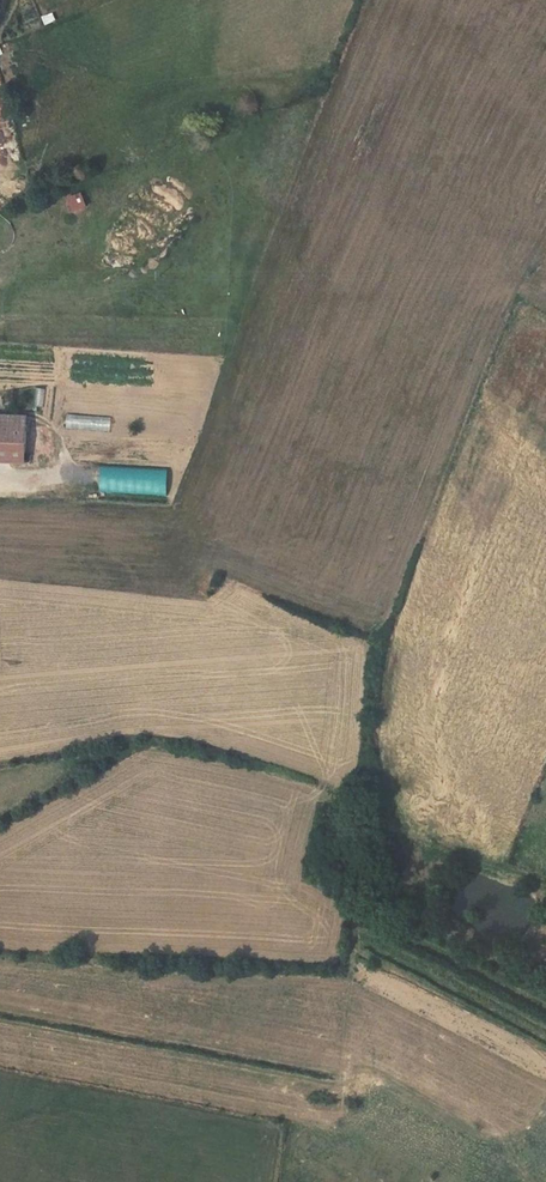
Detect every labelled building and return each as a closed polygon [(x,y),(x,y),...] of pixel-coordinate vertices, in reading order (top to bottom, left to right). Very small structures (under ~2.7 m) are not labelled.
[(75,212),(90,206),(84,191),(69,196),(75,212)] [(28,461),(27,421),(0,421),(0,460),(28,461)] [(170,494),(170,468),(102,467),(102,494),(170,494)]
